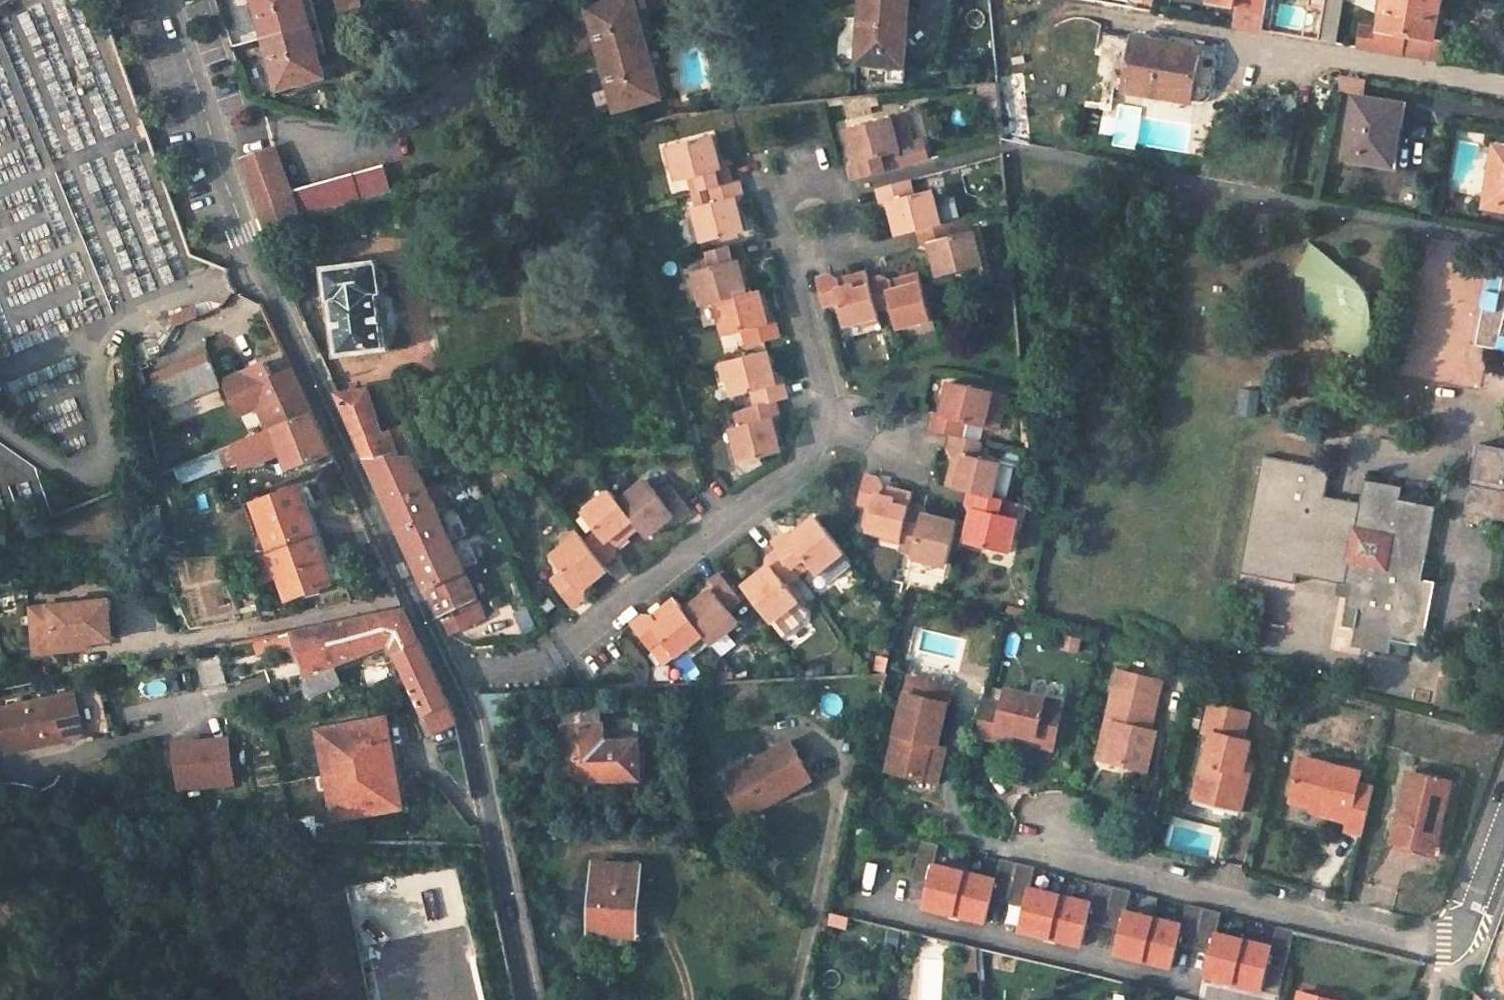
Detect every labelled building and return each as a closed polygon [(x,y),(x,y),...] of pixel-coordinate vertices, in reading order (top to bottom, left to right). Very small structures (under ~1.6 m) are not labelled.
[(262,21),(265,20),(274,53),(272,54),(281,88),(324,76),(303,0),(256,0),(262,21)] [(663,96),(637,8),(665,0),(620,0),(590,8),(599,42),(602,41),(612,74),(609,75),(618,108),(663,96)] [(859,23),(863,23),(859,60),(887,63),(885,79),(903,80),(905,61),(895,60),(897,38),(907,40),(907,34),(910,0),(861,0),(859,23)] [(1240,6),(1268,11),(1270,0),(1241,0),(1240,6)] [(1306,29),(1321,32),(1327,0),(1311,0),(1306,29)] [(1321,32),(1338,35),(1344,0),(1327,0),(1321,32)] [(1405,56),(1409,35),(1415,0),(1386,0),(1381,31),(1364,27),(1359,47),(1405,56)] [(1409,35),(1405,56),(1433,61),(1436,39),(1443,0),(1415,0),(1409,35)] [(769,11),(757,12),(759,23),(771,22),(769,11)] [(1209,51),(1134,37),(1123,90),(1202,104),(1205,103),(1208,102),(1209,100),(1212,95),(1217,60),(1209,51)] [(907,40),(897,38),(895,60),(905,61),(907,40)] [(1436,39),(1433,61),(1443,63),(1447,42),(1436,39)] [(1014,79),(997,81),(1003,140),(1019,139),(1014,79)] [(1404,105),(1357,96),(1345,156),(1390,165),(1396,127),(1400,128),(1404,105)] [(889,119),(845,130),(849,145),(853,157),(850,158),(847,163),(851,178),(882,170),(878,157),(898,152),(889,119)] [(712,136),(667,147),(677,182),(697,177),(700,190),(707,188),(732,182),(727,167),(719,166),(718,162),(712,136)] [(276,147),(242,159),(266,229),(393,193),(385,165),(338,178),(291,191),(276,147)] [(1497,147),(1488,206),(1503,208),(1503,148),(1497,147)] [(907,178),(878,185),(881,203),(890,207),(893,220),(896,234),(917,229),(940,223),(931,190),(912,195),(907,178)] [(732,182),(707,188),(711,203),(692,207),(702,243),(737,232),(744,230),(740,215),(737,203),(742,197),(737,180),(732,182)] [(940,223),(917,229),(921,244),(928,246),(931,258),(936,277),(980,266),(971,231),(952,236),(947,221),(940,223)] [(740,243),(709,251),(713,267),(693,272),(701,304),(713,301),(746,293),(743,279),(739,267),(744,258),(740,243)] [(1323,268),(1329,258),(1317,249),(1312,255),(1309,260),(1305,268),(1303,275),(1313,278),(1318,279),(1323,268)] [(1376,355),(1374,312),(1373,312),(1372,305),(1370,298),(1367,291),(1362,285),(1358,281),(1329,258),(1323,268),(1318,279),(1313,278),(1312,290),(1312,301),(1314,309),(1317,318),(1321,325),(1326,322),(1333,331),(1342,338),(1344,339),(1345,340),(1347,341),(1348,342),(1351,343),(1354,344),(1355,344),(1357,345),(1359,345),(1357,353),(1367,355),(1376,355)] [(378,262),(326,270),(330,297),(333,297),(342,352),(384,347),(377,293),(383,292),(378,262)] [(831,274),(815,279),(823,309),(836,305),(842,328),(877,318),(875,310),(866,280),(865,272),(845,278),(838,279),(831,274)] [(882,275),(866,280),(875,310),(889,307),(895,329),(928,319),(916,274),(900,279),(891,281),(882,275)] [(1494,275),(1479,347),(1503,352),(1503,277),(1494,275)] [(746,293),(713,301),(722,334),(741,329),(746,345),(778,336),(774,319),(766,316),(762,302),(758,290),(746,293)] [(1342,338),(1336,346),(1337,347),(1344,351),(1351,354),(1356,355),(1357,353),(1359,345),(1357,345),(1355,344),(1354,344),(1351,343),(1348,342),(1347,341),(1345,340),(1344,339),(1342,338)] [(767,349),(722,361),(731,394),(751,389),(755,405),(775,400),(788,397),(783,380),(775,377),(770,360),(767,349)] [(208,362),(152,384),(162,409),(218,386),(208,362)] [(274,382),(251,390),(266,429),(312,411),(292,368),(272,377),(274,382)] [(936,416),(932,431),(954,437),(965,439),(969,421),(988,426),(995,392),(953,383),(949,397),(945,410),(936,416)] [(370,388),(337,391),(352,424),(367,456),(411,454),(420,454),(411,425),(388,431),(370,388)] [(755,405),(743,409),(746,422),(729,427),(739,463),(782,452),(777,432),(775,423),(780,415),(775,400),(755,405)] [(266,429),(172,467),(177,481),(178,484),(236,461),(239,470),(282,453),(286,463),(281,465),(284,473),(332,454),(327,442),(312,411),(266,429)] [(969,421),(965,439),(984,444),(988,426),(969,421)] [(951,480),(949,488),(971,494),(995,499),(1002,463),(981,457),(984,444),(965,439),(954,437),(950,452),(956,461),(951,480)] [(1482,444),(1468,512),(1503,519),(1503,448),(1482,444)] [(411,454),(367,456),(376,476),(398,522),(429,589),(445,624),(456,620),(452,609),(476,598),(411,454)] [(1332,470),(1267,456),(1243,573),(1298,585),(1299,576),(1352,588),(1345,627),(1357,630),(1354,647),(1408,659),(1411,644),(1424,647),(1441,564),(1427,561),(1438,508),(1419,504),(1422,491),(1366,480),(1362,502),(1327,494),(1332,470)] [(883,481),(868,476),(861,504),(874,507),(870,530),(903,538),(904,536),(911,505),(913,496),(897,491),(886,489),(883,481)] [(647,479),(620,500),(640,526),(647,536),(662,526),(670,519),(680,521),(691,511),(684,500),(670,485),(659,494),(647,479)] [(313,538),(303,509),(312,507),(317,505),(310,484),(252,504),(268,553),(313,538)] [(612,489),(584,510),(599,531),(588,539),(605,561),(617,553),(619,542),(629,534),(640,526),(620,500),(612,489)] [(968,505),(967,509),(971,515),(973,517),(967,543),(1012,555),(1020,519),(1016,518),(1020,505),(995,499),(971,494),(968,505)] [(928,510),(911,505),(904,536),(916,539),(913,555),(949,564),(957,524),(939,519),(931,517),(928,510)] [(321,535),(312,507),(303,509),(313,538),(321,535)] [(788,533),(775,543),(781,551),(801,577),(802,578),(814,568),(819,574),(832,564),(846,553),(819,518),(804,529),(796,534),(788,533)] [(579,532),(551,554),(563,570),(551,579),(572,606),(586,595),(586,585),(598,576),(609,568),(605,561),(588,539),(586,540),(579,532)] [(313,538),(323,563),(330,561),(321,535),(313,538)] [(268,553),(285,602),(343,580),(335,559),(330,561),(323,563),(313,538),(268,553)] [(754,581),(746,587),(774,622),(802,601),(790,586),(801,577),(781,551),(769,559),(767,571),(754,581)] [(846,553),(832,564),(840,573),(853,562),(846,553)] [(700,602),(687,610),(704,632),(711,642),(712,643),(741,621),(732,609),(743,600),(722,574),(709,584),(709,595),(700,602)] [(549,597),(539,605),(546,614),(556,606),(549,597)] [(107,599),(48,608),(54,647),(90,642),(113,638),(107,599)] [(648,613),(633,625),(651,648),(664,639),(676,654),(688,645),(704,632),(687,610),(678,599),(663,610),(657,615),(648,613)] [(405,606),(289,629),(292,639),(305,672),(390,639),(396,651),(420,641),(410,631),(407,626),(404,619),(405,606)] [(54,647),(48,608),(26,611),(33,657),(91,648),(90,642),(54,647)] [(289,629),(269,632),(273,644),(292,639),(289,629)] [(704,632),(688,645),(696,654),(711,642),(704,632)] [(420,641),(396,651),(405,670),(410,681),(433,731),(458,721),(420,641)] [(405,670),(388,677),(393,688),(410,681),(405,670)] [(176,671),(73,691),(81,737),(184,717),(176,671)] [(1165,683),(1124,673),(1112,722),(1119,724),(1110,761),(1149,771),(1159,734),(1153,733),(1165,683)] [(954,691),(912,681),(897,746),(931,755),(934,746),(942,748),(954,691)] [(509,706),(511,706),(512,692),(491,692),(490,721),(509,721),(509,706)] [(1064,707),(1010,693),(1006,707),(986,702),(978,736),(1015,745),(1017,735),(1055,745),(1064,707)] [(1250,713),(1214,703),(1207,731),(1214,732),(1208,761),(1204,759),(1196,794),(1230,802),(1231,793),(1246,797),(1252,771),(1244,769),(1251,740),(1244,738),(1250,713)] [(603,708),(563,711),(563,727),(566,783),(585,781),(641,778),(639,740),(605,743),(603,708)] [(563,711),(535,711),(536,728),(563,727),(563,711)] [(1119,724),(1112,722),(1102,759),(1110,761),(1119,724)] [(387,724),(320,734),(335,824),(403,813),(387,724)] [(176,790),(240,786),(237,734),(173,738),(176,790)] [(1055,745),(1017,735),(1015,745),(1052,755),(1055,745)] [(792,746),(725,783),(742,814),(775,795),(779,802),(812,783),(792,746)] [(931,755),(897,746),(890,773),(925,782),(931,755)] [(942,748),(934,746),(931,755),(939,757),(942,748)] [(939,757),(931,755),(925,782),(932,784),(939,757)] [(1365,772),(1304,755),(1294,798),(1322,806),(1322,812),(1352,819),(1350,828),(1365,832),(1376,788),(1362,784),(1365,772)] [(1429,849),(1440,814),(1445,815),(1454,783),(1413,772),(1395,839),(1429,849)] [(641,778),(585,781),(586,794),(642,791),(641,778)] [(1246,797),(1231,793),(1230,802),(1243,806),(1246,797)] [(775,795),(742,814),(746,821),(779,802),(775,795)] [(1443,853),(1451,817),(1445,815),(1440,814),(1429,849),(1435,851),(1443,853)] [(936,864),(941,844),(922,839),(912,878),(931,882),(925,906),(955,913),(965,871),(936,864)] [(1008,901),(1017,863),(1000,859),(996,877),(965,871),(955,913),(986,921),(992,897),(1008,901)] [(1032,887),(1036,867),(1017,863),(1008,901),(1027,906),(1021,930),(1051,937),(1061,894),(1032,887)] [(644,870),(598,865),(592,929),(633,933),(635,907),(641,907),(644,870)] [(1061,894),(1051,937),(1082,944),(1087,921),(1105,925),(1114,886),(1096,882),(1092,901),(1061,894)] [(1126,910),(1131,890),(1114,886),(1105,925),(1122,929),(1116,953),(1144,959),(1154,917),(1126,910)] [(1154,917),(1144,959),(1173,966),(1178,943),(1195,947),(1204,908),(1187,904),(1182,924),(1154,917)] [(1216,932),(1221,912),(1204,908),(1195,947),(1212,951),(1206,975),(1235,982),(1245,939),(1216,932)] [(1245,939),(1235,982),(1262,988),(1268,965),(1285,969),(1294,930),(1277,926),(1272,945),(1245,939)]
